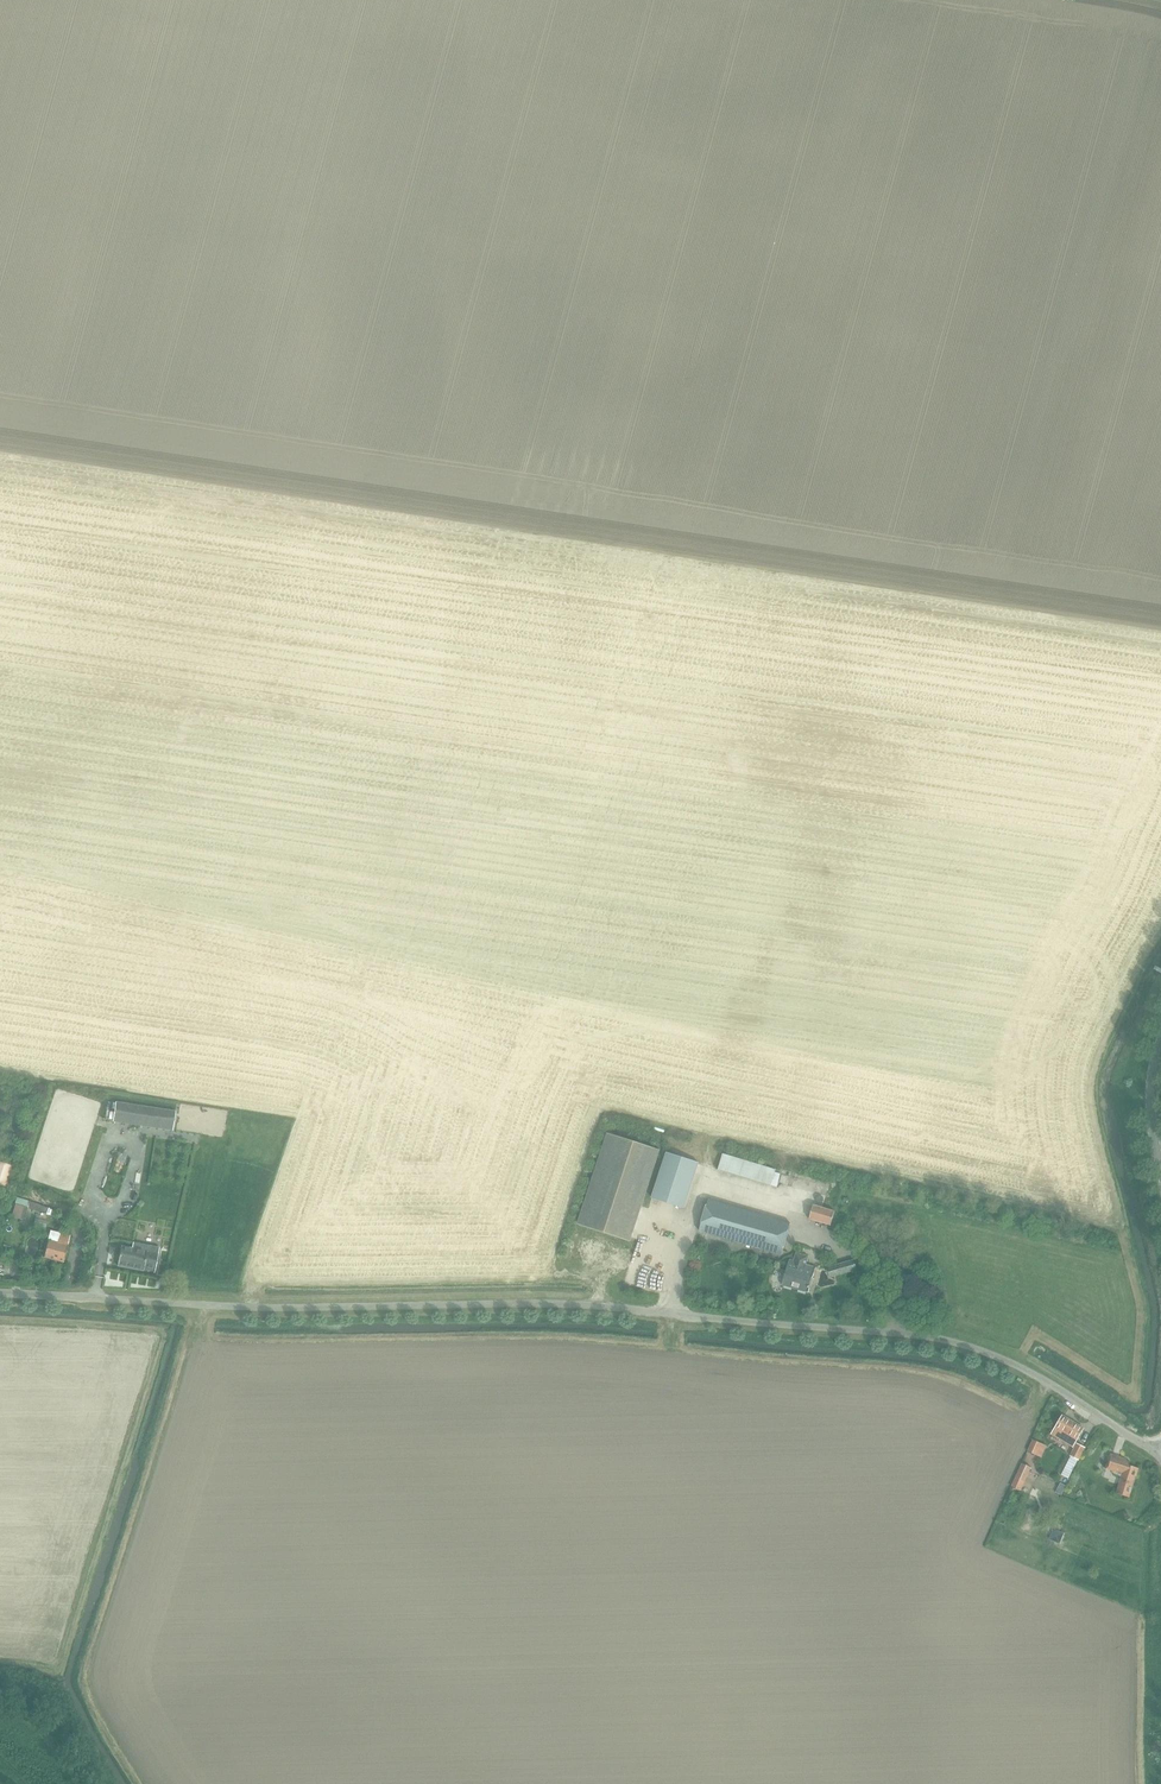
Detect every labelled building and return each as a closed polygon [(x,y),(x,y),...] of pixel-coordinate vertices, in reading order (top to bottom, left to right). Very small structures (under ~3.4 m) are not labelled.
[(173,1126),(175,1111),(116,1102),(113,1121),(140,1126),(141,1121),(173,1126)] [(660,1150),(603,1131),(573,1223),(630,1241),(660,1150)] [(667,1152),(652,1198),(684,1208),(698,1162),(667,1152)] [(777,1187),(778,1183),(781,1171),(723,1154),(718,1170),(777,1187)] [(0,1156),(0,1178),(11,1181),(18,1160),(0,1155),(0,1156)] [(796,1164),(792,1178),(807,1182),(811,1168),(796,1164)] [(791,1223),(709,1199),(700,1230),(782,1254),(791,1223)] [(812,1204),(808,1218),(831,1225),(835,1211),(812,1204)] [(69,1238),(59,1236),(60,1233),(50,1231),(44,1257),(63,1262),(69,1238)] [(140,1250),(121,1246),(117,1265),(143,1271),(144,1269),(154,1271),(159,1247),(141,1244),(140,1250)] [(794,1261),(789,1259),(782,1284),(808,1292),(816,1267),(806,1264),(808,1256),(796,1252),(794,1261)] [(836,1264),(827,1266),(829,1276),(857,1270),(855,1260),(843,1262),(842,1261),(836,1262),(836,1264)] [(641,1279),(643,1273),(627,1270),(626,1276),(641,1279)] [(1083,1428),(1062,1415),(1055,1427),(1051,1434),(1060,1439),(1064,1432),(1077,1440),(1083,1428)] [(1032,1439),(1027,1450),(1036,1454),(1041,1443),(1032,1439)] [(1078,1460),(1085,1447),(1076,1443),(1070,1456),(1078,1460)] [(1126,1459),(1111,1454),(1106,1468),(1115,1471),(1114,1474),(1121,1476),(1116,1493),(1128,1497),(1135,1476),(1136,1476),(1139,1468),(1129,1465),(1126,1459)] [(1022,1463),(1015,1478),(1020,1480),(1024,1470),(1029,1472),(1031,1467),(1022,1463)]
